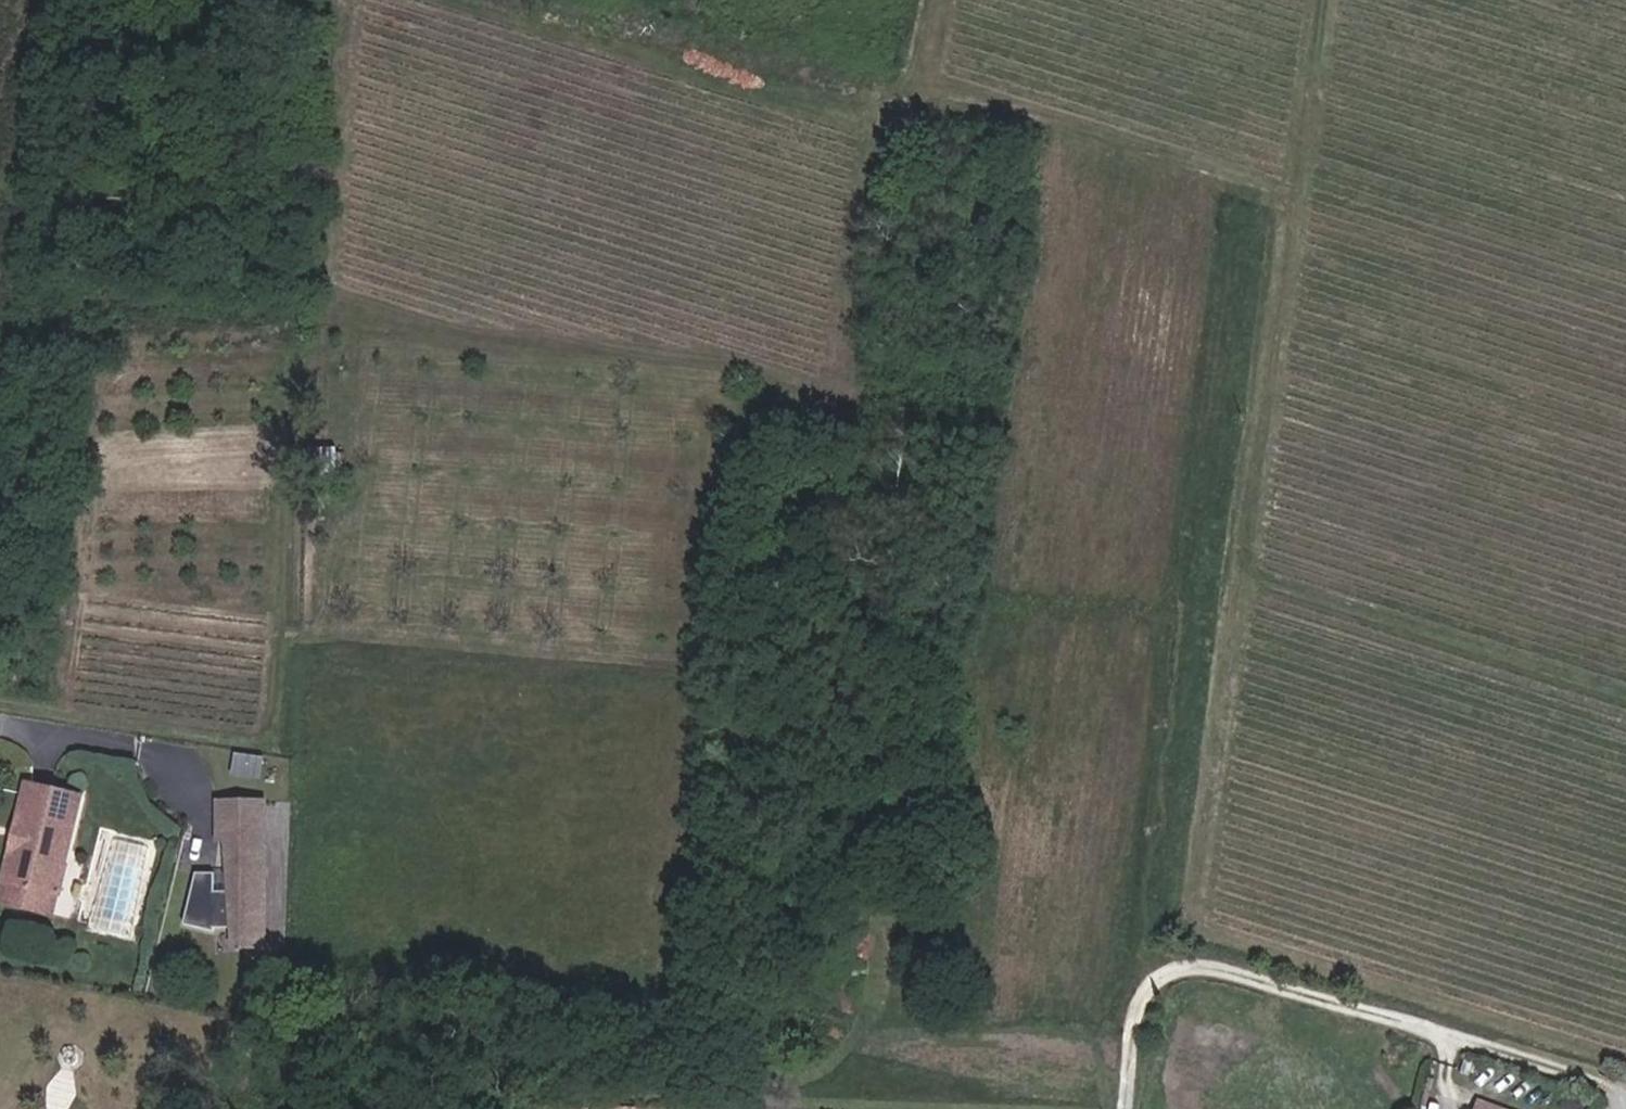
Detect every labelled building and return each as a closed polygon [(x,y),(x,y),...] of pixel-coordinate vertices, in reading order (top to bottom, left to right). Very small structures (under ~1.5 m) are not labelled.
[(43,912),(72,799),(19,786),(12,815),(21,818),(13,854),(4,852),(0,870),(0,902),(43,912)] [(261,816),(262,800),(217,798),(216,814),(261,816)] [(255,942),(261,816),(216,814),(215,832),(223,833),(225,894),(212,893),(215,876),(194,876),(182,928),(214,936),(214,929),(226,928),(226,940),(255,942)] [(1471,1107),(1422,1089),(1415,1108),(1470,1108),(1471,1107)] [(1484,1097),(1479,1108),(1514,1108),(1484,1097)]
